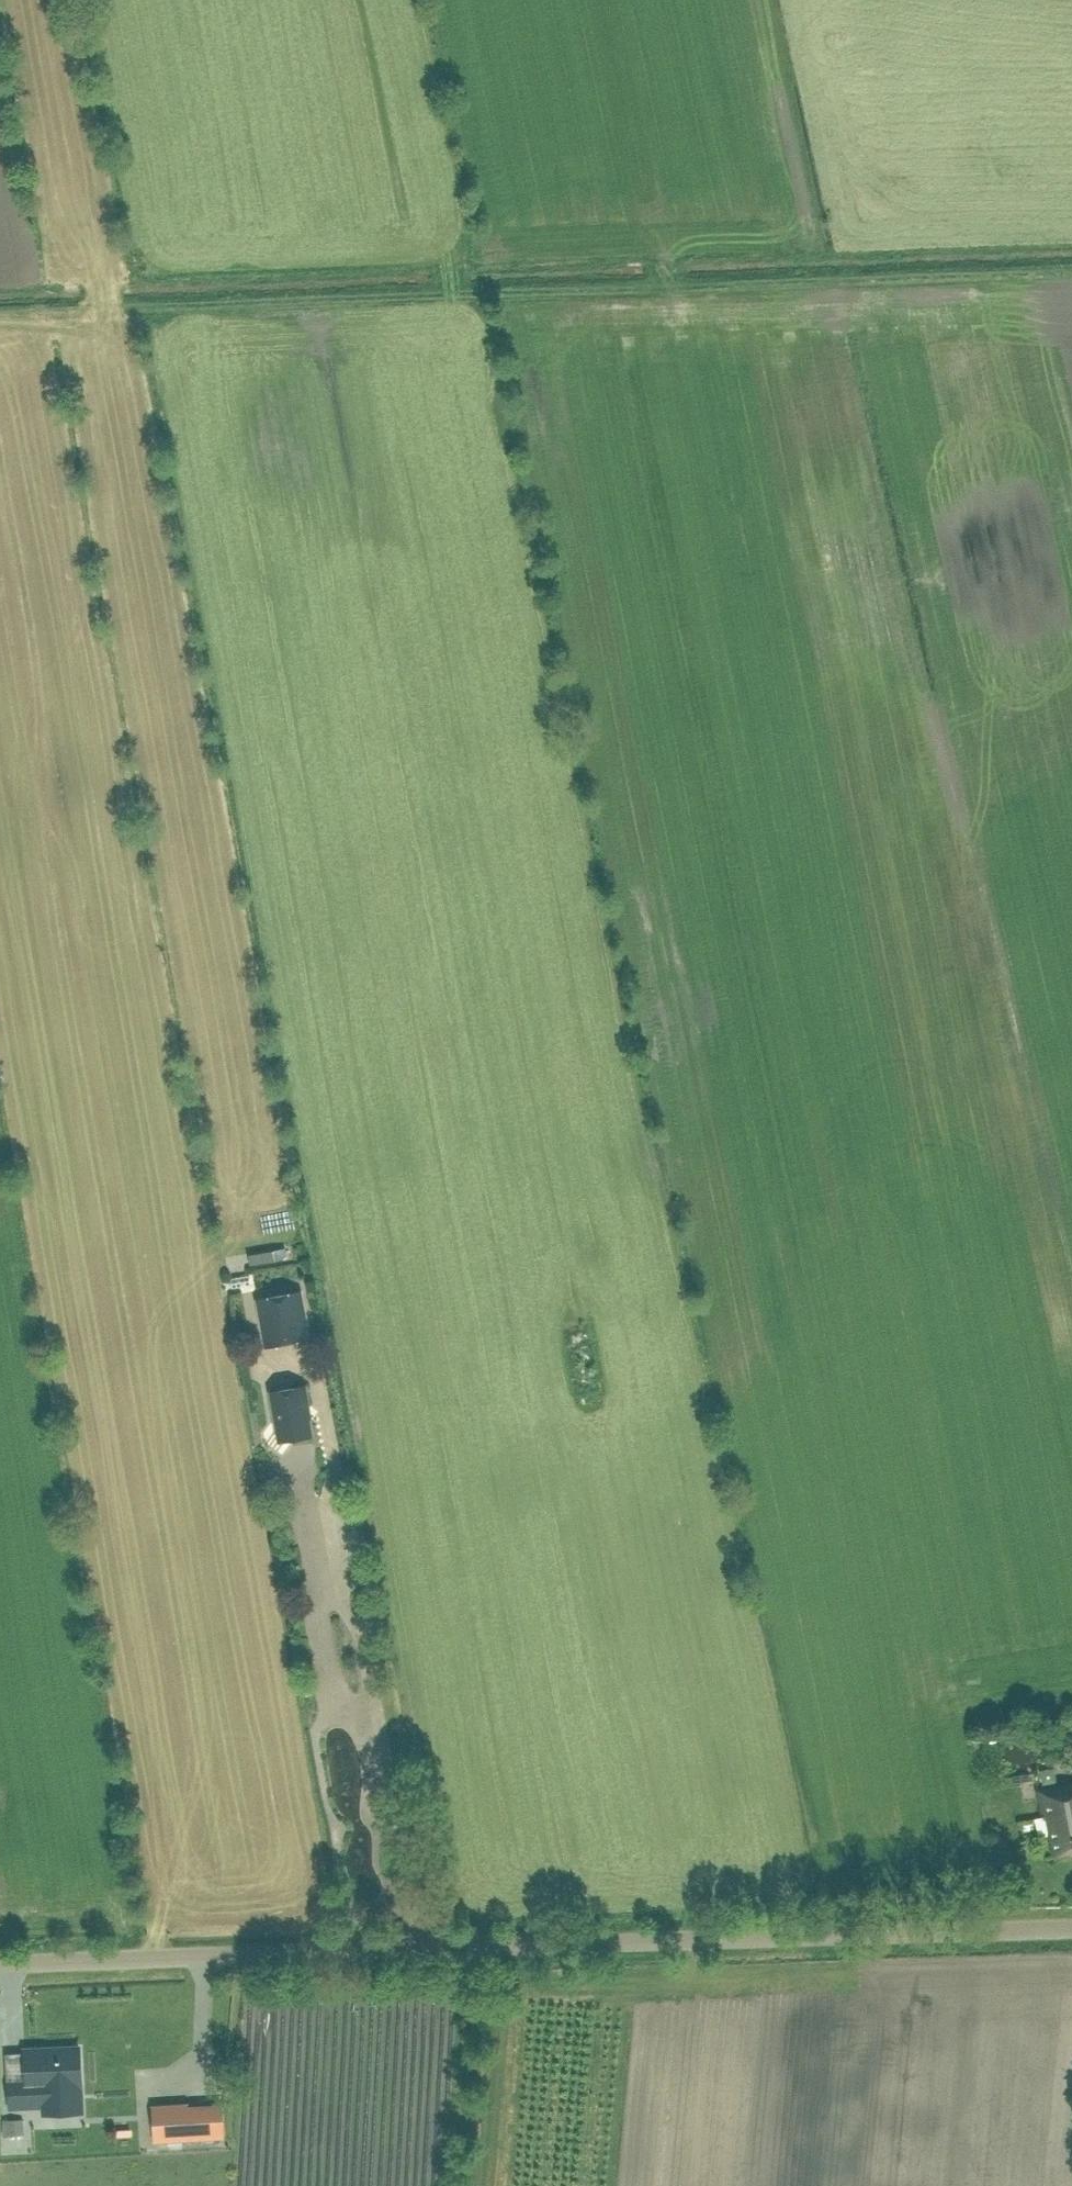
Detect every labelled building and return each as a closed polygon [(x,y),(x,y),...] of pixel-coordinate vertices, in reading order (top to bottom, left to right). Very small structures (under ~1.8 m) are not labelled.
[(264,1344),(309,1336),(301,1291),(256,1299),(264,1344)] [(279,1441),(311,1435),(307,1408),(309,1408),(305,1385),(270,1391),(279,1441)] [(1071,1852),(1071,1783),(1037,1790),(1043,1819),(1047,1818),(1054,1855),(1071,1852)] [(27,2077),(10,2078),(11,2103),(45,2102),(44,2085),(81,2084),(80,2047),(27,2048),(27,2077)] [(215,2101),(180,2102),(180,2097),(147,2097),(147,2130),(215,2129),(215,2101)]
